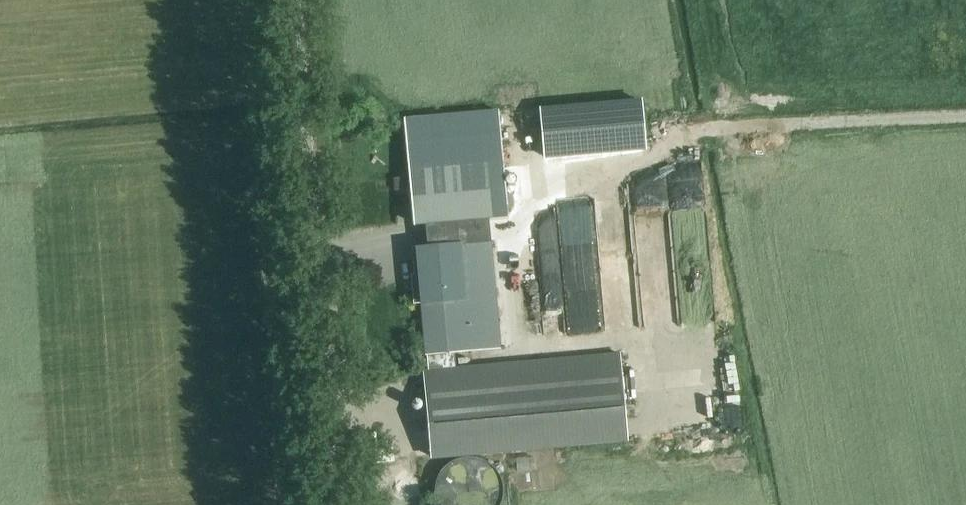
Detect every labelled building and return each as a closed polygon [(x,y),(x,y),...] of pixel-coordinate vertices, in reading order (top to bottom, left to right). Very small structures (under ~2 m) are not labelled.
[(644,147),(640,99),(541,108),(545,155),(644,147)] [(428,222),(488,216),(507,215),(499,127),(407,135),(415,223),(428,222)] [(707,289),(700,159),(667,161),(674,291),(707,289)] [(407,188),(406,176),(393,177),(394,189),(407,188)] [(633,215),(660,215),(661,187),(633,187),(633,215)] [(428,369),(455,367),(453,351),(500,347),(488,216),(428,222),(430,245),(460,243),(466,306),(423,309),(428,369)] [(460,243),(430,245),(413,247),(416,275),(420,275),(423,309),(466,306),(460,243)] [(424,370),(430,435),(432,456),(627,438),(619,353),(455,367),(428,369),(424,370)] [(711,429),(736,426),(734,405),(709,407),(711,429)] [(411,468),(373,469),(373,504),(412,504),(411,468)]
